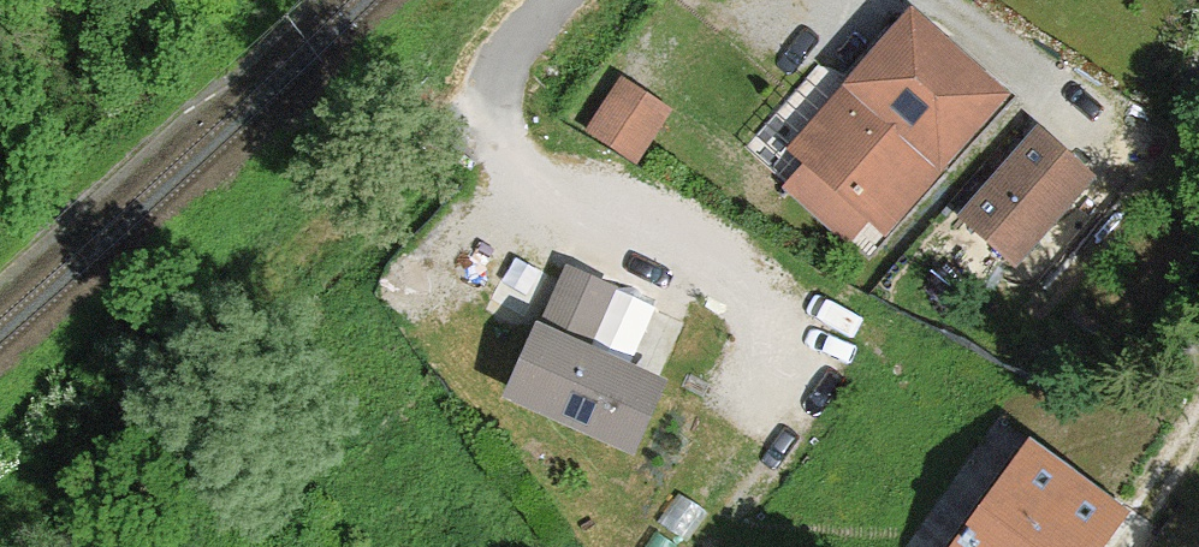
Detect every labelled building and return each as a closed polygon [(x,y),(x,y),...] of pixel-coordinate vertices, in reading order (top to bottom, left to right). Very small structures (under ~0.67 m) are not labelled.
[(864,89),(807,152),(880,218),(994,93),(911,18),(854,81),(864,89)] [(617,82),(588,124),(631,153),(659,111),(617,82)] [(1084,174),(1038,133),(966,215),(968,216),(945,242),(986,279),(1009,253),(1012,255),(1084,174)] [(558,286),(507,409),(628,460),(654,399),(578,367),(604,305),(558,286)] [(959,546),(1083,546),(1109,511),(1027,453),(959,546)]
